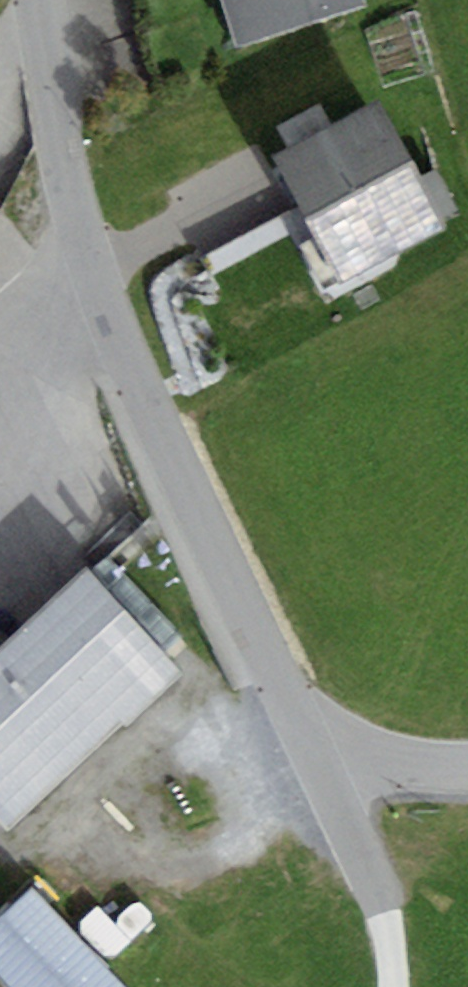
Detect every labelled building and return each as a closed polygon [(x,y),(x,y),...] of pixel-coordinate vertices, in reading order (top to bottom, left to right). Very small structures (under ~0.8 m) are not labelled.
[(238,71),(366,27),(356,0),(213,0),(238,71)] [(377,108),(272,166),(340,289),(445,232),(377,108)] [(0,675),(0,832),(12,844),(183,685),(94,589),(0,675)] [(34,910),(0,942),(0,986),(107,986),(64,941),(34,910)]
